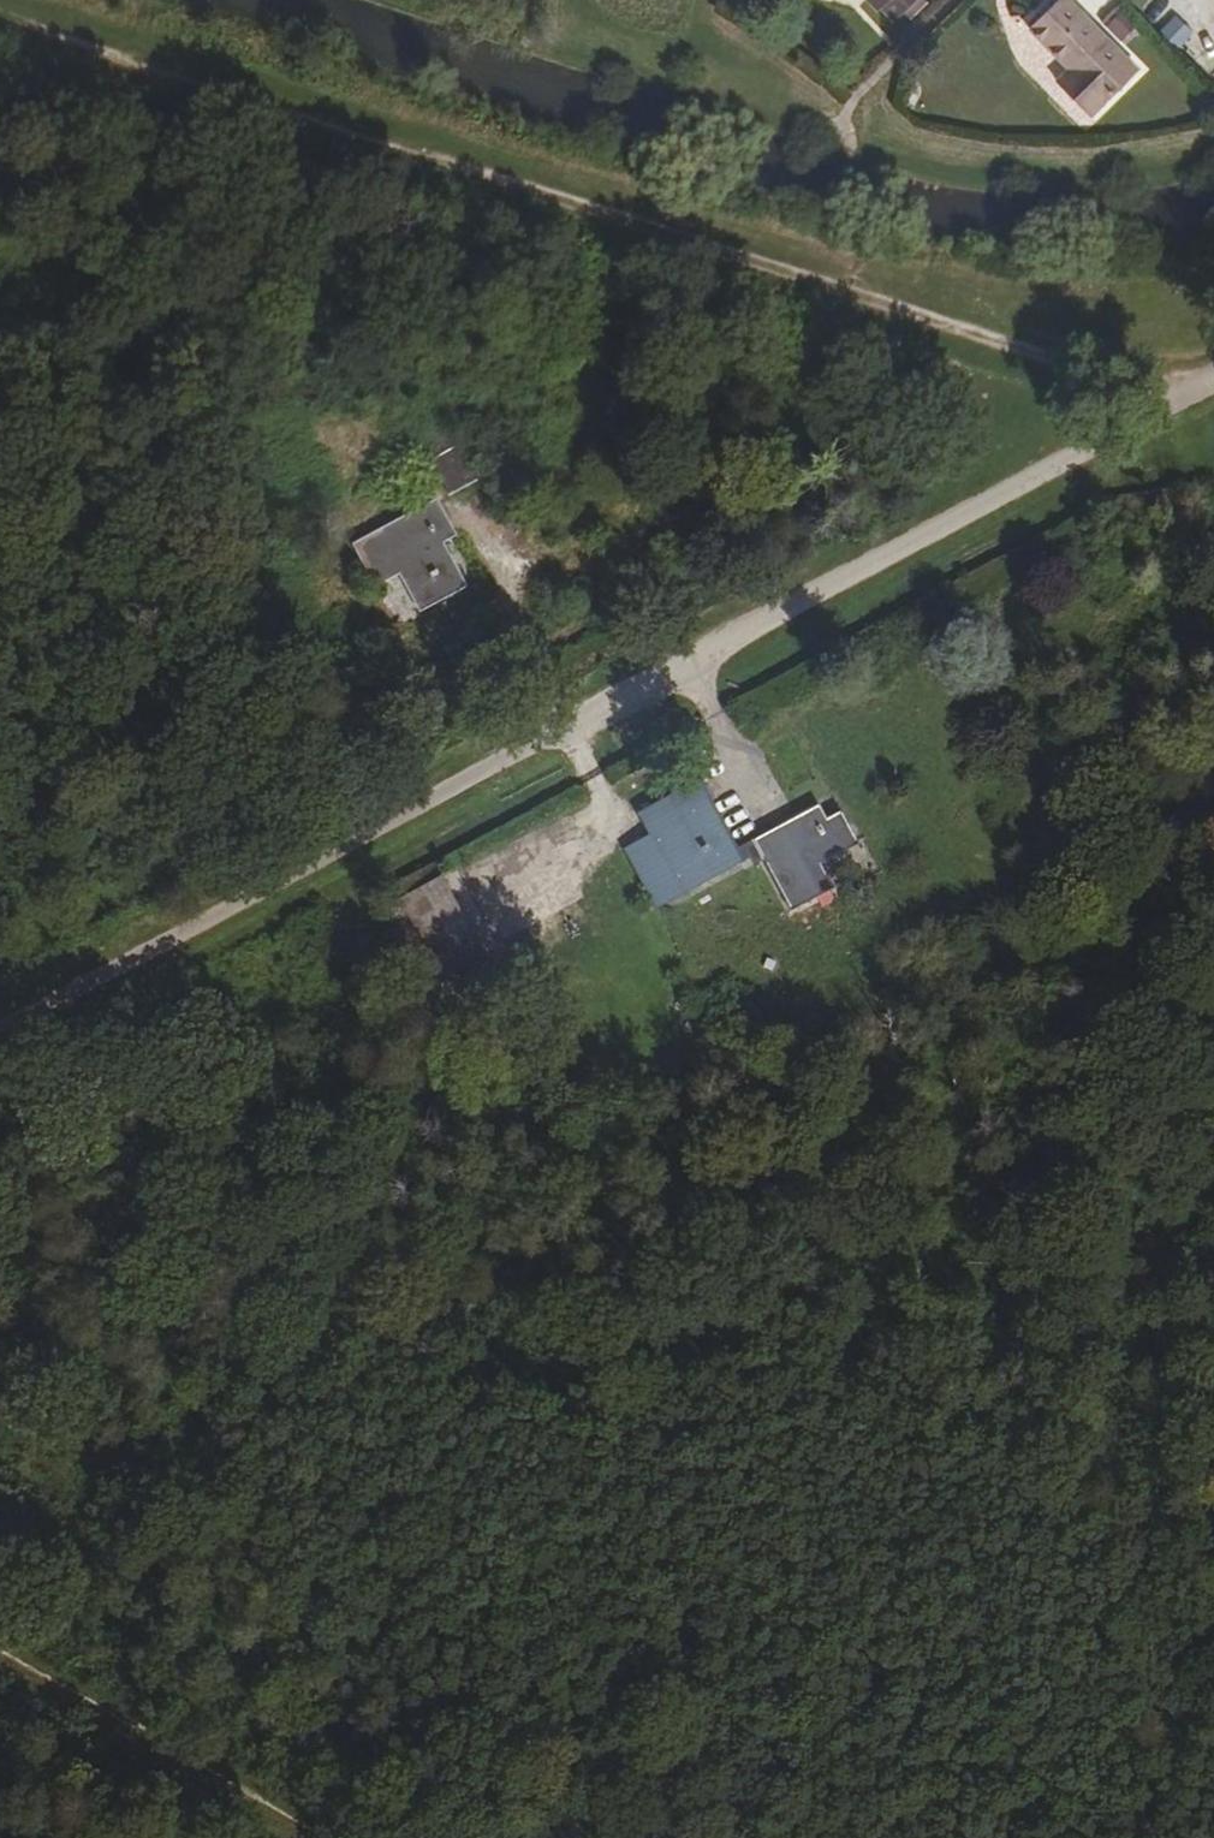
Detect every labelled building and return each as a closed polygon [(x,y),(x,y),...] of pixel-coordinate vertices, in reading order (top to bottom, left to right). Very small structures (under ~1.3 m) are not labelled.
[(895,21),(916,0),(870,0),(879,10),(882,8),(895,21)] [(1086,116),(1135,70),(1068,0),(1058,0),(1028,28),(1067,70),(1073,76),(1060,89),(1086,116)] [(1156,19),(1162,24),(1154,32),(1174,51),(1192,32),(1167,8),(1156,19)] [(1117,11),(1103,24),(1118,41),(1132,28),(1117,11)] [(1054,83),(1060,89),(1073,76),(1067,70),(1054,83)] [(462,469),(445,439),(415,456),(433,485),(462,469)] [(418,492),(333,541),(354,578),(381,564),(400,602),(441,579),(419,536),(405,543),(402,534),(430,518),(418,492)] [(777,807),(748,826),(798,882),(833,854),(817,831),(856,806),(829,770),(813,780),(808,770),(780,793),(793,809),(783,814),(777,807)] [(735,846),(678,777),(632,814),(648,832),(680,876),(688,884),(735,846)] [(648,832),(620,851),(654,897),(680,876),(648,832)] [(471,849),(418,877),(448,930),(504,905),(471,849)] [(504,905),(448,930),(459,944),(462,956),(519,926),(504,905)]
